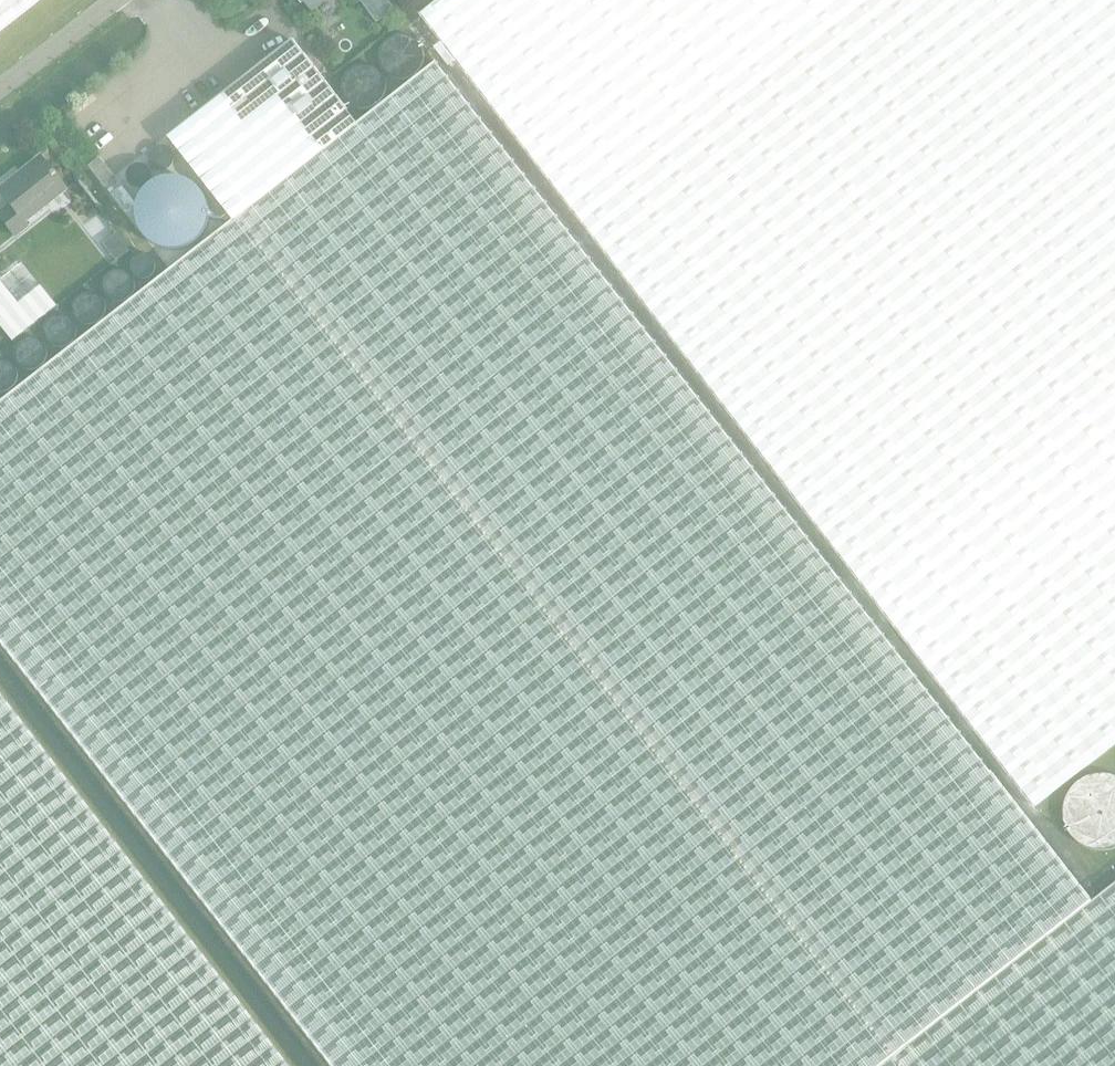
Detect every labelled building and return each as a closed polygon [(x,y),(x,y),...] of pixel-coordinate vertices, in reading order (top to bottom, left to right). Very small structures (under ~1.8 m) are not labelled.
[(38,0),(0,0),(0,30),(38,0)] [(416,21),(688,372),(694,367),(1034,806),(1114,744),(1114,316),(870,0),(443,0),(416,21)] [(1114,316),(1114,0),(870,0),(1114,316)] [(175,135),(239,217),(240,218),(358,126),(358,125),(294,43),(175,135)] [(358,125),(358,126),(240,218),(239,217),(0,401),(0,640),(333,1065),(1114,1065),(1114,884),(1092,901),(1017,804),(717,416),(442,60),(358,125)] [(88,166),(100,182),(105,188),(116,179),(99,157),(88,166)] [(65,189),(42,161),(16,181),(13,178),(0,189),(0,193),(9,205),(0,212),(0,218),(14,236),(27,225),(24,222),(65,189)] [(126,213),(137,205),(122,186),(111,195),(126,213)] [(12,342),(57,307),(40,284),(18,301),(0,279),(0,328),(12,342)] [(0,697),(0,1065),(286,1065),(0,697)]
